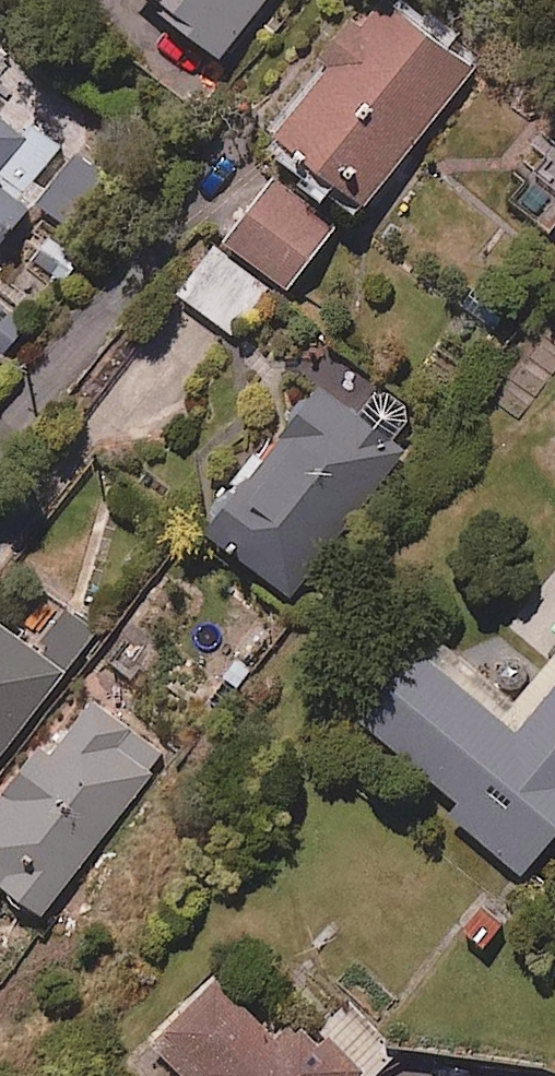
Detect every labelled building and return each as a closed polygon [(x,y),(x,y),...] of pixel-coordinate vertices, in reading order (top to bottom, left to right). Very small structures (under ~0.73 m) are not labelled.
[(227,54),(269,0),(159,0),(227,54)] [(382,0),(381,0),(278,140),(373,209),(476,69),(382,0)] [(0,115),(0,244),(8,250),(40,208),(22,195),(61,144),(30,120),(22,132),(0,115)] [(341,229),(279,183),(229,249),(292,296),(341,229)] [(270,290),(218,250),(182,297),(233,337),(270,290)] [(0,303),(0,354),(2,355),(27,324),(0,303)] [(365,421),(325,390),(213,535),(296,600),(410,454),(393,440),(410,417),(384,396),(365,421)] [(554,792),(554,617),(514,665),(434,596),(351,693),(517,836),(554,792)] [(71,612),(40,653),(0,624),(0,767),(100,633),(71,612)] [(96,703),(56,757),(45,749),(0,811),(0,888),(45,922),(167,756),(96,703)] [(225,986),(160,1046),(188,1075),(379,1075),(399,1057),(352,1006),(319,1037),(303,1020),(278,1043),(225,986)]
